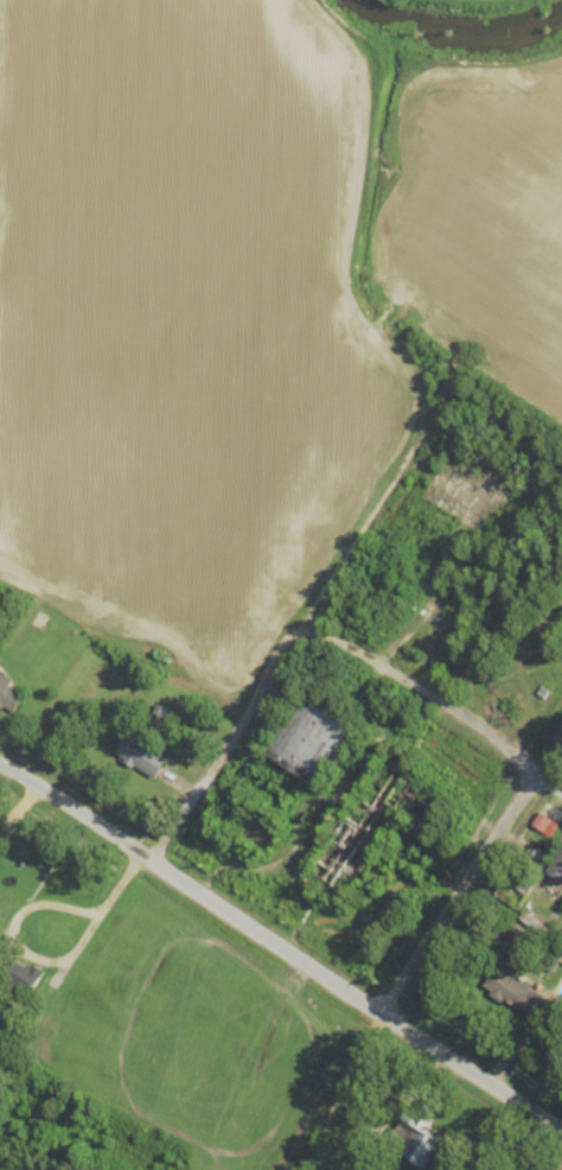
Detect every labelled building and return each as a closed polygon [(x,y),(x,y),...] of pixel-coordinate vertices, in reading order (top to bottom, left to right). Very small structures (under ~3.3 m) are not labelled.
[(14,714),(27,690),(0,676),(0,706),(14,714)] [(267,754),(325,788),(359,728),(302,694),(267,754)] [(169,758),(132,731),(115,753),(153,781),(169,758)] [(546,872),(561,883),(561,848),(546,872)] [(13,985),(32,993),(41,973),(22,965),(13,985)] [(482,990),(537,1020),(551,996),(496,966),(482,990)] [(446,1130),(403,1111),(386,1150),(429,1169),(446,1130)]
